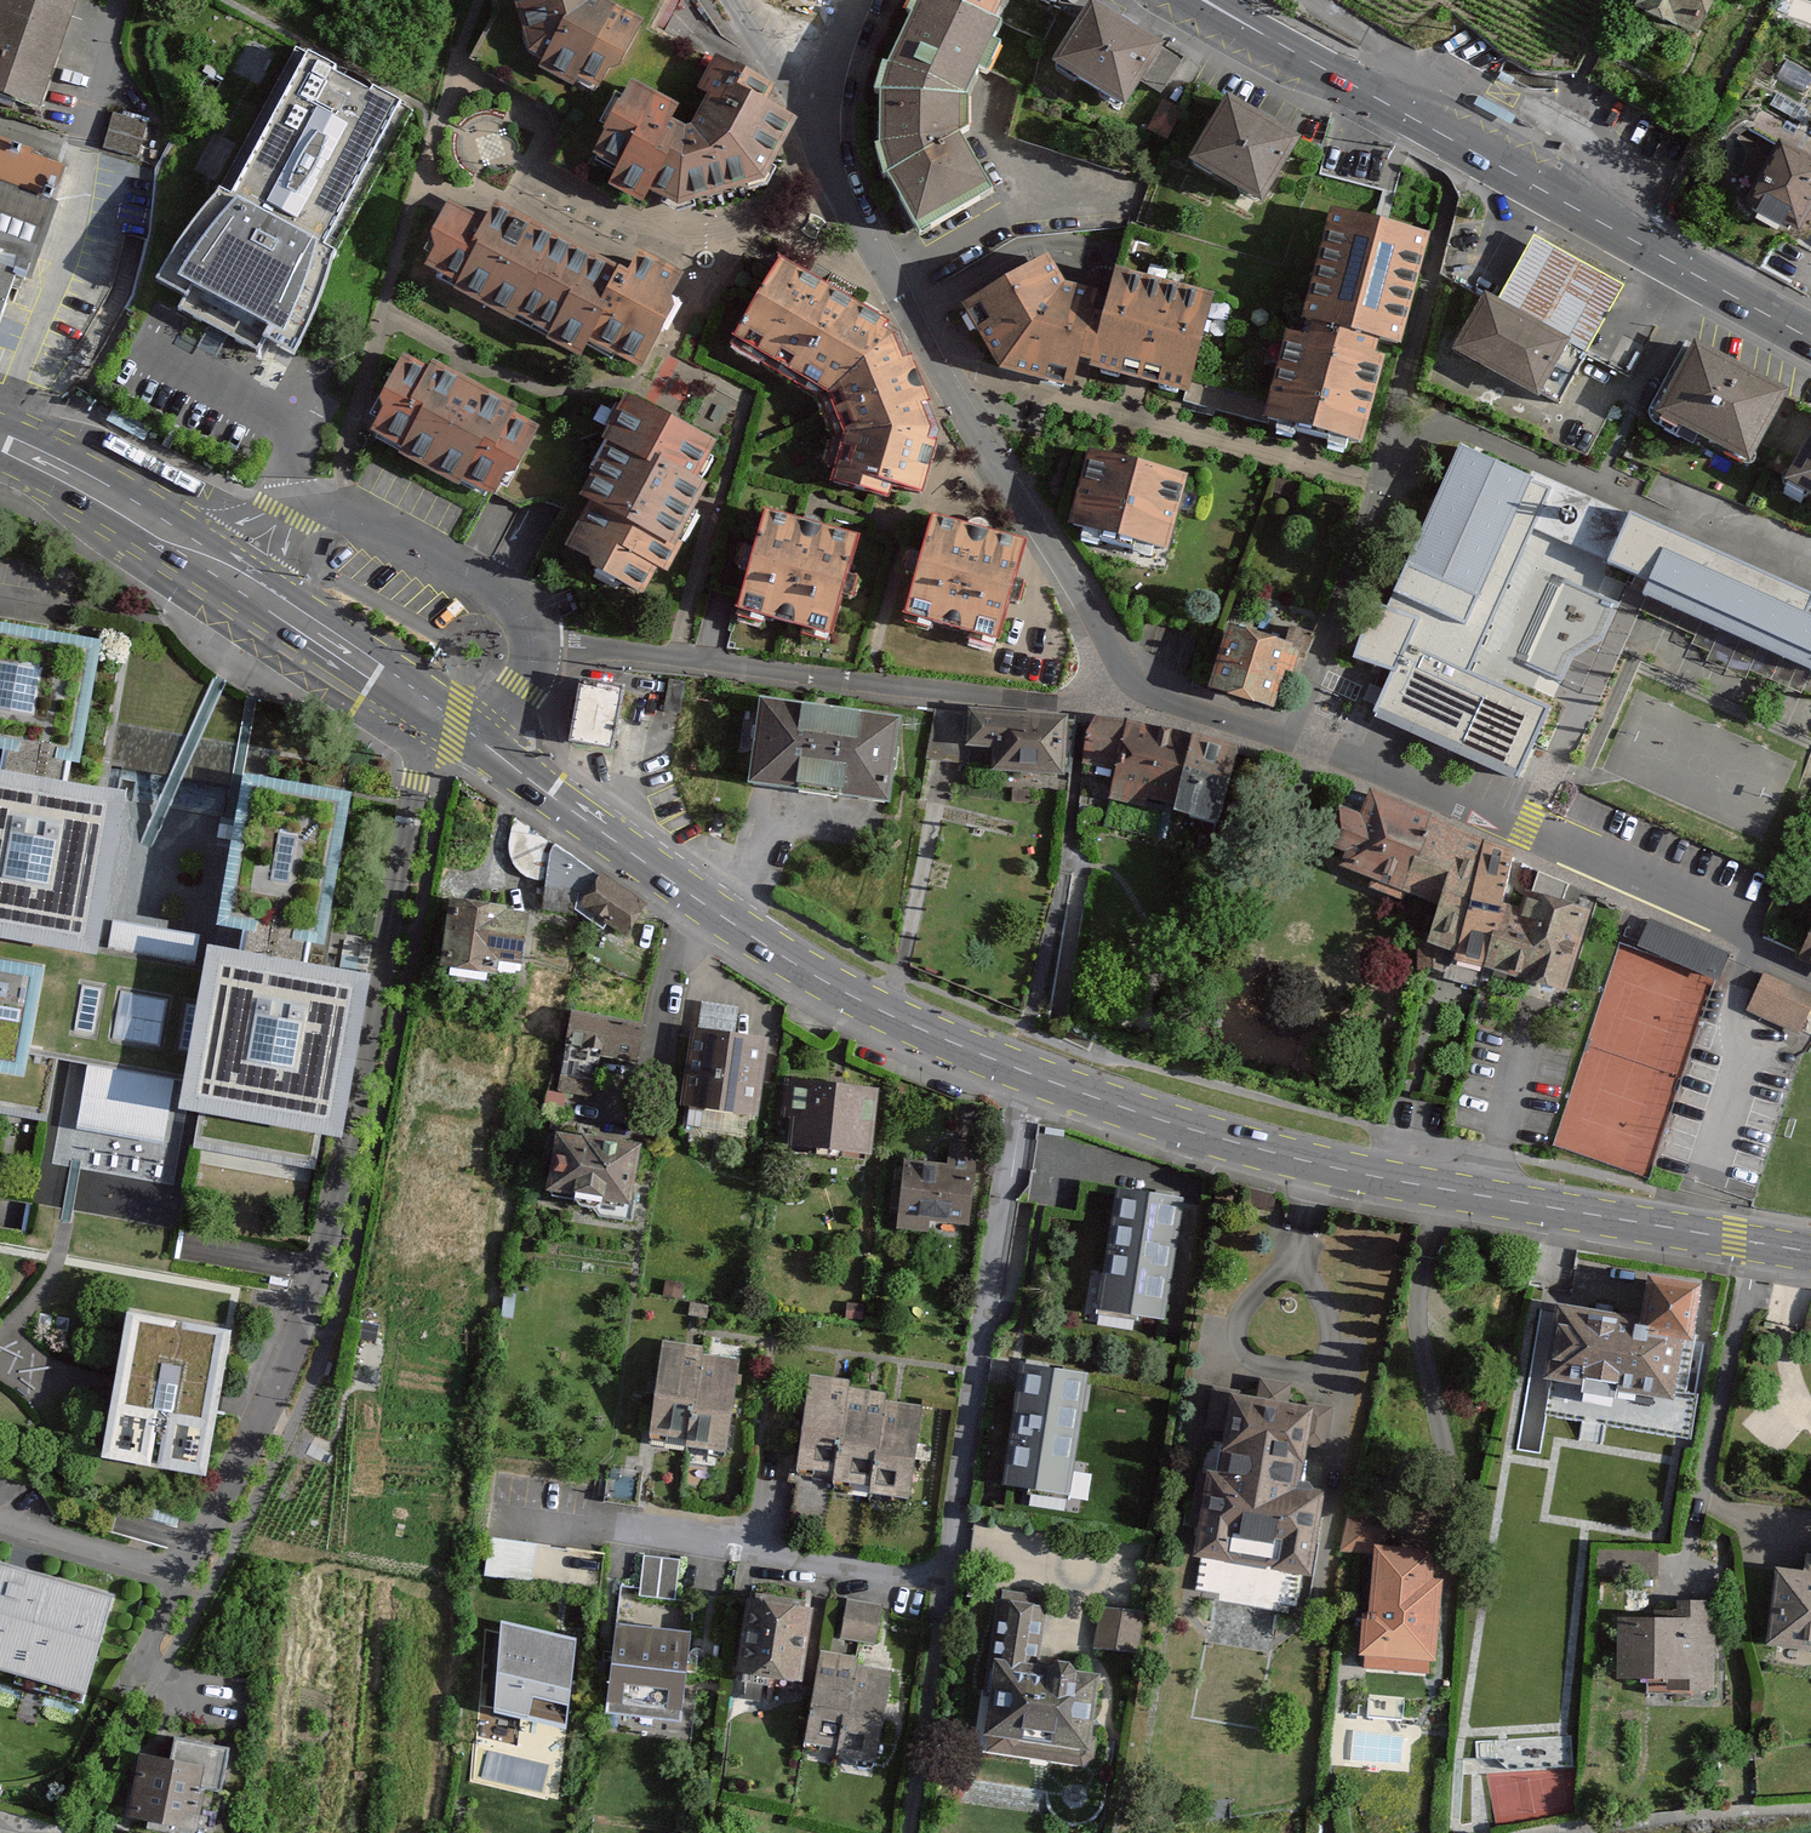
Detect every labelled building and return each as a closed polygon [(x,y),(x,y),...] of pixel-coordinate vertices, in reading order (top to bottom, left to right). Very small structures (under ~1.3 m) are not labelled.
[(0,5),(0,90),(41,105),(81,0),(2,0),(0,5)] [(637,21),(598,91),(531,62),(514,0),(499,0),(498,3),(502,5),(475,62),(581,117),(560,160),(614,187),(621,169),(594,157),(636,86),(679,109),(672,123),(690,131),(708,96),(698,92),(714,59),(655,27),(673,0),(599,0),(637,21)] [(531,62),(598,91),(637,21),(599,0),(514,0),(531,62)] [(993,12),(965,0),(923,0),(890,80),(889,171),(925,238),(989,203),(963,149),(967,89),(997,14),(993,12)] [(993,12),(998,0),(965,0),(993,12)] [(1639,5),(1701,35),(1718,0),(1641,0),(1639,5)] [(1160,57),(1092,14),(1057,70),(1125,113),(1160,57)] [(335,64),(309,49),(230,190),(223,187),(203,210),(181,239),(158,280),(187,296),(180,307),(221,330),(260,351),(266,340),(299,357),(315,324),(329,288),(336,254),(332,251),(411,111),(395,102),(399,96),(372,83),(370,90),(332,69),(335,64)] [(1160,57),(1144,84),(1164,96),(1181,70),(1160,57)] [(679,109),(636,86),(594,157),(621,169),(614,187),(649,204),(657,193),(679,206),(769,182),(796,119),(767,105),(772,90),(714,59),(698,92),(708,96),(690,131),(672,123),(679,109)] [(1297,137),(1230,97),(1195,158),(1262,197),(1297,137)] [(1188,116),(1169,106),(1154,135),(1173,145),(1188,116)] [(152,127),(118,119),(110,157),(143,165),(152,127)] [(0,143),(0,324),(20,267),(29,270),(65,165),(0,143)] [(1784,150),(1756,199),(1801,225),(1810,208),(1810,165),(1784,150)] [(492,222),(455,204),(449,217),(427,262),(463,279),(459,288),(515,316),(519,307),(555,324),(550,336),(582,351),(589,336),(646,363),(654,345),(689,272),(643,250),(634,269),(500,205),(492,222)] [(1433,238),(1342,215),(1315,319),(1324,322),(1319,339),(1296,332),(1272,424),(1373,451),(1397,358),(1385,355),(1390,336),(1406,340),(1433,238)] [(1504,305),(1591,354),(1630,283),(1542,233),(1504,305)] [(1121,349),(1140,275),(1125,271),(1112,327),(1096,323),(1103,296),(1073,289),(1058,263),(975,310),(990,336),(994,318),(1121,349)] [(840,297),(782,264),(736,343),(825,394),(843,431),(836,478),(890,498),(895,483),(924,493),(941,440),(930,402),(885,323),(840,297)] [(1103,363),(1100,374),(1199,398),(1224,295),(1140,275),(1121,349),(994,318),(990,336),(1011,373),(1083,391),(1090,360),(1103,363)] [(1504,305),(1486,295),(1457,349),(1562,407),(1591,354),(1504,305)] [(1791,399),(1696,349),(1656,426),(1751,476),(1791,399)] [(432,372),(407,359),(386,399),(394,403),(379,430),(496,492),(531,425),(514,416),(519,407),(437,363),(432,372)] [(717,442),(630,396),(609,436),(618,441),(589,494),(598,499),(573,546),(649,587),(661,566),(670,571),(684,545),(677,541),(708,484),(698,478),(717,442)] [(1784,493),(1810,508),(1810,443),(1784,493)] [(1479,460),(1463,454),(1393,616),(1371,608),(1356,659),(1397,675),(1381,715),(1449,744),(1522,774),(1550,709),(1476,678),(1481,665),(1539,529),(1555,493),(1535,484),(1479,460)] [(1192,486),(1099,463),(1081,532),(1174,555),(1192,486)] [(1629,541),(1637,522),(1538,478),(1535,484),(1555,493),(1539,529),(1618,564),(1629,541)] [(861,536),(769,512),(741,616),(833,641),(861,536)] [(1810,672),(1810,598),(1637,522),(1629,541),(1618,564),(1646,576),(1658,582),(1650,601),(1810,672)] [(1030,550),(939,524),(911,622),(1001,648),(1030,550)] [(1533,666),(1563,678),(1587,688),(1624,600),(1601,590),(1570,577),(1533,666)] [(0,771),(0,1111),(56,1121),(66,1064),(78,1066),(93,1069),(81,1137),(167,1152),(179,1086),(190,1087),(185,1113),(193,1114),(205,1116),(195,1167),(320,1190),(330,1136),(342,1138),(371,977),(318,968),(321,948),(335,951),(363,795),(253,775),(244,825),(224,933),(246,937),(243,950),(215,944),(210,971),(197,969),(202,941),(124,927),(119,955),(104,952),(131,805),(133,794),(75,784),(79,764),(88,765),(110,644),(0,624),(0,750),(10,752),(6,772),(0,771)] [(1293,646),(1231,626),(1211,686),(1273,706),(1293,646)] [(624,684),(581,677),(571,738),(614,745),(624,684)] [(899,728),(766,710),(755,789),(889,807),(899,728)] [(1067,774),(1067,718),(942,713),(932,760),(965,766),(968,746),(998,747),(999,772),(1067,774)] [(1175,809),(1191,739),(1099,719),(1089,763),(1121,770),(1115,796),(1175,809)] [(1236,749),(1191,739),(1175,809),(1220,819),(1236,749)] [(1346,871),(1407,893),(1433,819),(1372,797),(1366,817),(1341,809),(1328,845),(1342,850),(1352,854),(1346,871)] [(1514,852),(1433,819),(1407,893),(1442,906),(1449,885),(1495,902),(1514,852)] [(647,906),(607,878),(587,907),(627,935),(647,906)] [(1525,912),(1495,902),(1449,885),(1442,906),(1428,944),(1504,971),(1525,912)] [(1525,912),(1504,971),(1568,994),(1595,918),(1531,895),(1525,912)] [(506,910),(456,902),(446,965),(497,973),(499,959),(520,962),(527,921),(505,917),(506,910)] [(1729,950),(1649,918),(1637,946),(1718,978),(1729,950)] [(1802,960),(1810,964),(1810,941),(1802,960)] [(1765,972),(1748,1008),(1800,1032),(1810,1008),(1810,993),(1765,972)] [(644,1029),(576,1015),(569,1049),(637,1063),(644,1029)] [(768,1038),(696,1029),(687,1101),(759,1110),(768,1038)] [(877,1093),(795,1086),(790,1146),(872,1153),(877,1093)] [(643,1148),(561,1136),(553,1189),(635,1202),(643,1148)] [(982,1148),(957,1146),(955,1167),(910,1163),(904,1225),(974,1231),(982,1148)] [(1117,1181),(1096,1309),(1168,1320),(1177,1268),(1159,1265),(1168,1209),(1187,1212),(1190,1193),(1117,1181)] [(1187,1212),(1168,1209),(1159,1265),(1177,1268),(1203,1272),(1212,1216),(1187,1212)] [(1650,1320),(1560,1308),(1549,1385),(1672,1402),(1681,1338),(1694,1340),(1701,1290),(1655,1283),(1650,1320)] [(233,1335),(132,1317),(119,1392),(108,1461),(208,1478),(233,1335)] [(692,1439),(701,1359),(702,1349),(667,1345),(657,1435),(692,1439)] [(701,1359),(692,1439),(691,1450),(731,1455),(742,1364),(701,1359)] [(1028,1359),(1006,1486),(1076,1498),(1098,1371),(1028,1359)] [(841,1472),(849,1391),(850,1381),(813,1377),(804,1468),(841,1472)] [(1259,1399),(1218,1394),(1213,1430),(1230,1433),(1225,1478),(1208,1476),(1198,1557),(1316,1572),(1325,1496),(1302,1493),(1308,1448),(1327,1451),(1332,1411),(1290,1406),(1292,1383),(1262,1379),(1259,1399)] [(875,1487),(884,1404),(885,1395),(849,1391),(841,1472),(840,1483),(875,1487)] [(922,1408),(884,1404),(875,1487),(874,1498),(912,1502),(922,1408)] [(1349,1505),(1338,1550),(1386,1548),(1386,1508),(1349,1505)] [(490,1536),(484,1575),(532,1582),(538,1543),(490,1536)] [(1435,1552),(1380,1550),(1378,1621),(1367,1621),(1365,1662),(1439,1665),(1442,1586),(1434,1586),(1435,1552)] [(644,1553),(639,1593),(675,1598),(680,1557),(644,1553)] [(1779,1574),(1772,1651),(1810,1654),(1810,1556),(1809,1556),(1807,1577),(1779,1574)] [(0,1578),(0,1690),(85,1714),(114,1610),(0,1578)] [(695,1601),(620,1592),(606,1711),(680,1720),(695,1601)] [(813,1602),(748,1594),(738,1671),(804,1679),(813,1602)] [(1042,1603),(999,1597),(977,1752),(1086,1768),(1100,1673),(1034,1664),(1042,1603)] [(882,1604),(848,1598),(843,1636),(876,1641),(882,1604)] [(1145,1611),(1101,1605),(1096,1646),(1139,1652),(1145,1611)] [(1683,1624),(1626,1624),(1627,1675),(1683,1675),(1683,1692),(1713,1692),(1713,1605),(1683,1605),(1683,1624)] [(576,1636),(501,1617),(494,1708),(566,1725),(576,1636)] [(806,1740),(838,1745),(843,1712),(847,1712),(856,1663),(857,1655),(821,1649),(806,1740)] [(843,1712),(838,1745),(836,1753),(877,1760),(893,1669),(856,1663),(847,1712),(843,1712)] [(174,1765),(146,1759),(135,1819),(199,1831),(205,1796),(228,1801),(237,1754),(178,1742),(174,1765)]
